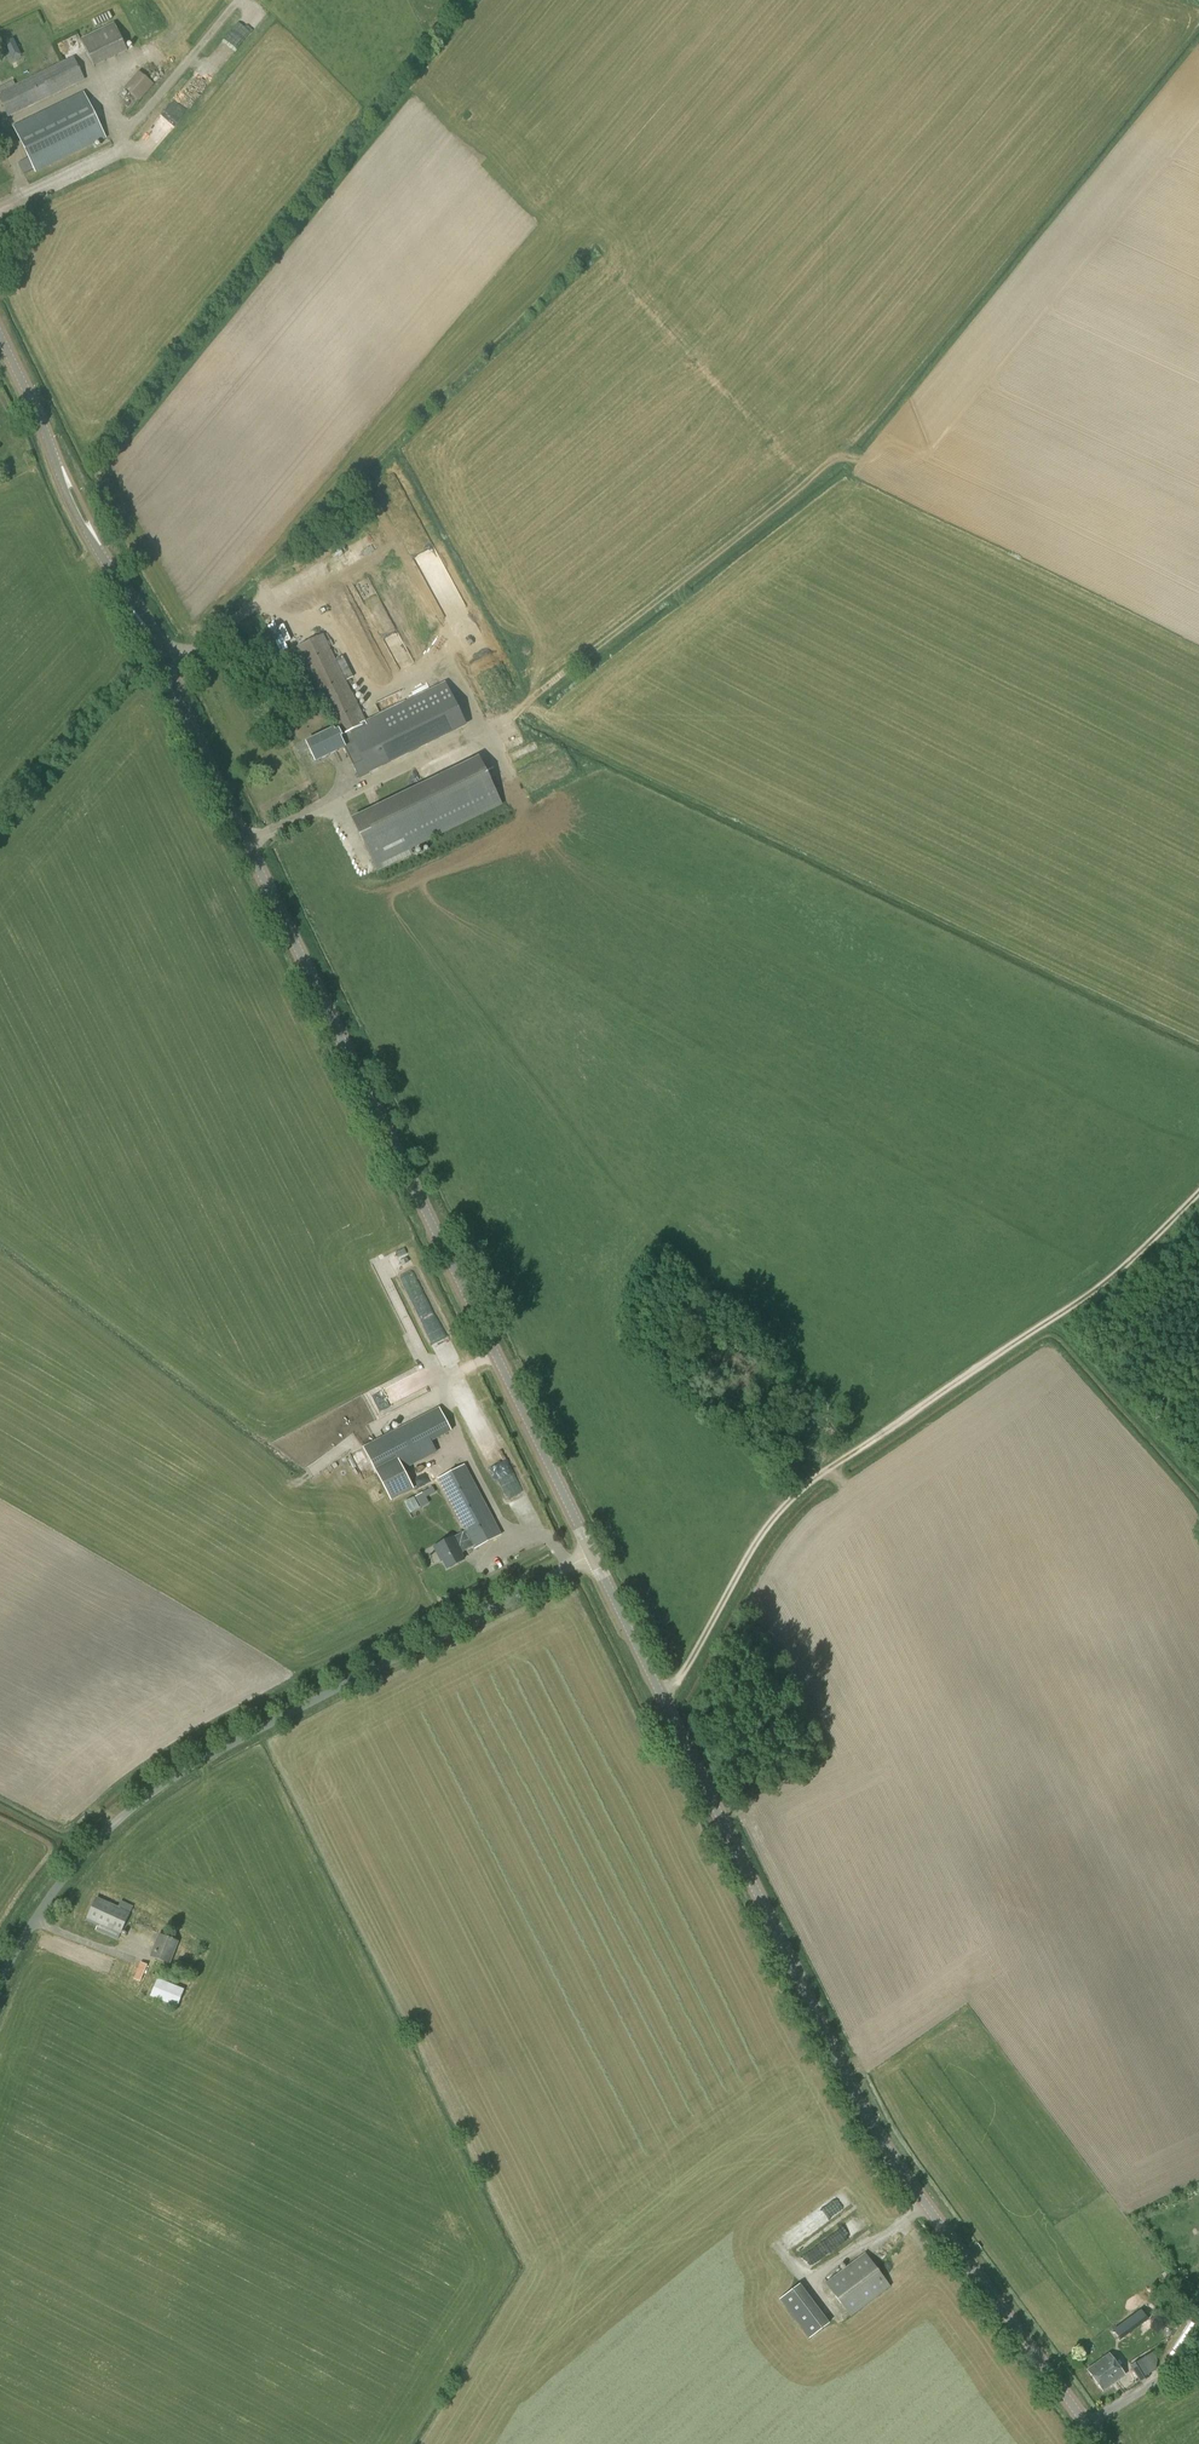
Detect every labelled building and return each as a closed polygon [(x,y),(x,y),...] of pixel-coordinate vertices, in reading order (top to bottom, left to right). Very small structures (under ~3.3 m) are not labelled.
[(84,80),(74,57),(15,85),(13,81),(5,85),(7,89),(0,93),(0,100),(8,117),(84,80)] [(35,174),(107,138),(84,92),(13,127),(28,159),(18,164),(23,174),(33,170),(35,174)] [(323,634),(296,647),(335,728),(306,743),(315,762),(343,748),(353,768),(365,763),(371,775),(413,756),(391,712),(367,724),(323,634)] [(377,871),(413,854),(411,850),(502,805),(478,757),(351,818),(377,871)] [(398,1457),(386,1435),(363,1447),(374,1469),(398,1457)] [(474,1550),(502,1535),(465,1464),(437,1479),(464,1531),(452,1538),(434,1547),(441,1562),(443,1561),(447,1569),(464,1560),(460,1554),(472,1547),(474,1550)] [(416,1493),(416,1482),(392,1483),(392,1494),(416,1493)] [(410,1513),(420,1508),(414,1497),(404,1502),(410,1513)] [(118,1907),(96,1897),(86,1918),(98,1924),(95,1930),(118,1940),(121,1934),(130,1912),(133,1907),(120,1901),(118,1907)] [(170,1963),(178,1942),(159,1935),(151,1956),(170,1963)] [(140,1981),(147,1965),(140,1962),(133,1978),(140,1981)] [(157,1978),(150,1996),(177,2007),(184,1989),(157,1978)] [(858,2231),(871,2219),(860,2207),(847,2219),(858,2231)] [(851,2317),(867,2305),(891,2287),(865,2252),(825,2283),(851,2317)] [(830,2323),(800,2284),(779,2299),(809,2339),(830,2323)] [(1118,2341),(1144,2322),(1136,2312),(1110,2331),(1118,2341)] [(1150,2364),(1155,2361),(1151,2353),(1139,2361),(1139,2360),(1130,2366),(1140,2383),(1150,2377),(1146,2371),(1153,2367),(1150,2364)] [(1103,2391),(1125,2375),(1109,2354),(1087,2370),(1103,2391)]
